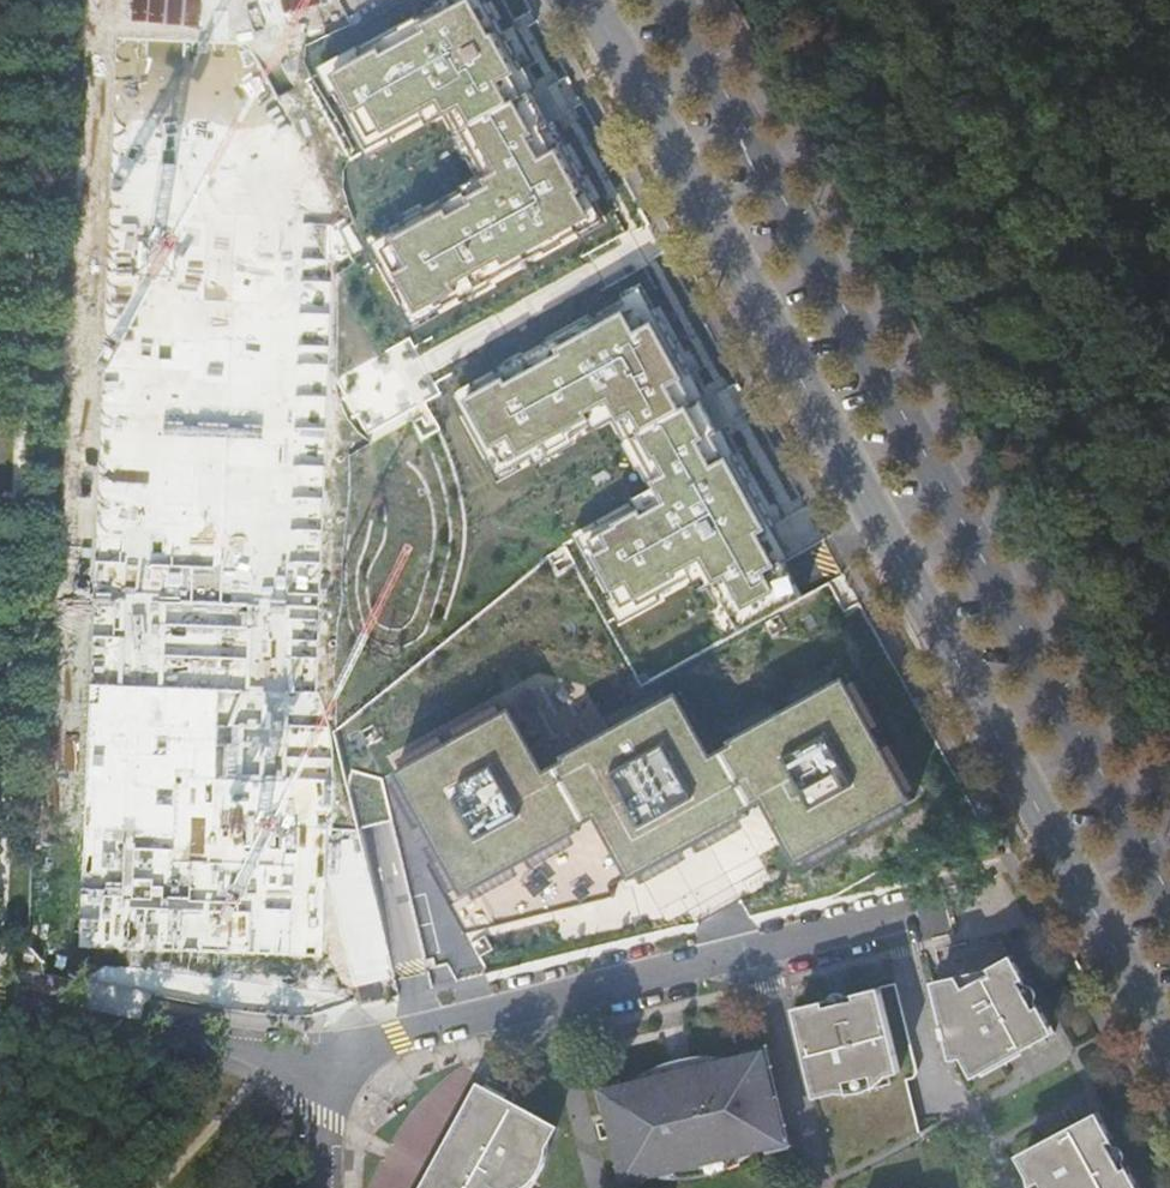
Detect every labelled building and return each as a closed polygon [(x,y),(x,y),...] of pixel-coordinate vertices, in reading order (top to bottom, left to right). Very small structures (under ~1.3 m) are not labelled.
[(479,0),(444,0),(312,70),(356,154),(442,105),(485,178),(368,243),(414,326),(602,216),(541,108),(479,0)] [(217,110),(282,112),(284,29),(266,28),(266,8),(121,5),(117,202),(215,204),(217,110)] [(203,459),(208,264),(109,261),(103,456),(203,459)] [(640,329),(628,309),(559,348),(562,353),(511,382),(508,376),(470,397),(505,461),(610,402),(661,493),(578,539),(624,621),(703,576),(710,588),(729,577),(746,606),(774,590),(764,573),(778,565),(760,532),(769,527),(729,457),(715,465),(702,442),(710,438),(700,420),(690,402),(684,406),(672,385),(687,376),(656,320),(640,329)] [(91,710),(192,714),(195,618),(293,622),(296,522),(98,515),(91,710)] [(313,803),(315,724),(321,724),(322,695),(309,694),(310,641),(270,640),(265,802),(313,803)] [(531,704),(412,770),(460,856),(479,890),(598,823),(633,885),(752,819),(770,851),(786,878),(905,812),(838,692),(719,759),(684,699),(565,765),(531,704)] [(315,840),(184,835),(186,773),(88,769),(83,933),(312,941),(315,840)] [(598,823),(479,890),(460,856),(447,863),(478,920),(623,899),(621,891),(633,885),(598,823)] [(1037,1043),(1064,1028),(1049,1001),(1043,1004),(1028,977),(1033,973),(1021,950),(997,963),(999,968),(973,982),(966,971),(940,977),(951,1022),(949,1022),(952,1034),(954,1034),(960,1056),(977,1051),(985,1066),(1034,1039),(1037,1043)] [(852,997),(843,999),(834,1002),(832,997),(802,1004),(809,1035),(814,1034),(828,1088),(839,1085),(852,1087),(868,1088),(884,1085),(900,1080),(897,1071),(909,1068),(888,983),(863,990),(864,994),(852,997)] [(797,1137),(786,1093),(774,1044),(754,1048),(755,1053),(756,1057),(772,1053),(782,1093),(792,1134),(785,1136),(777,1138),(778,1142),(779,1148),(798,1143),(797,1137)] [(655,1069),(645,1077),(635,1078),(634,1079),(638,1086),(630,1089),(613,1093),(615,1104),(618,1117),(620,1121),(622,1121),(628,1144),(625,1145),(630,1162),(632,1173),(649,1169),(658,1167),(659,1171),(679,1175),(682,1175),(702,1174),(722,1170),(741,1163),(749,1158),(765,1146),(767,1145),(778,1142),(777,1138),(785,1136),(792,1134),(782,1093),(772,1053),(756,1057),(755,1053),(746,1055),(723,1052),(725,1061),(657,1075),(655,1069)] [(725,1061),(723,1052),(702,1053),(681,1057),(662,1066),(655,1069),(657,1075),(725,1061)] [(611,1105),(615,1104),(613,1093),(630,1089),(627,1078),(606,1084),(611,1105)] [(462,1107),(467,1110),(452,1137),(447,1135),(418,1187),(486,1187),(488,1186),(491,1187),(528,1187),(542,1163),(546,1154),(547,1148),(547,1142),(546,1136),(552,1126),(502,1099),(504,1095),(482,1083),(479,1087),(475,1085),(462,1107)] [(1135,1180),(1108,1130),(1120,1132),(1107,1107),(1079,1122),(1081,1126),(1080,1127),(1070,1126),(1072,1130),(1022,1158),(1027,1166),(1035,1181),(1028,1185),(1029,1187),(1139,1187),(1135,1180)] [(652,1179),(649,1169),(632,1173),(630,1162),(626,1163),(631,1185),(652,1179)] [(1035,1181),(1027,1166),(1026,1169),(1026,1177),(1028,1185),(1035,1181)]
